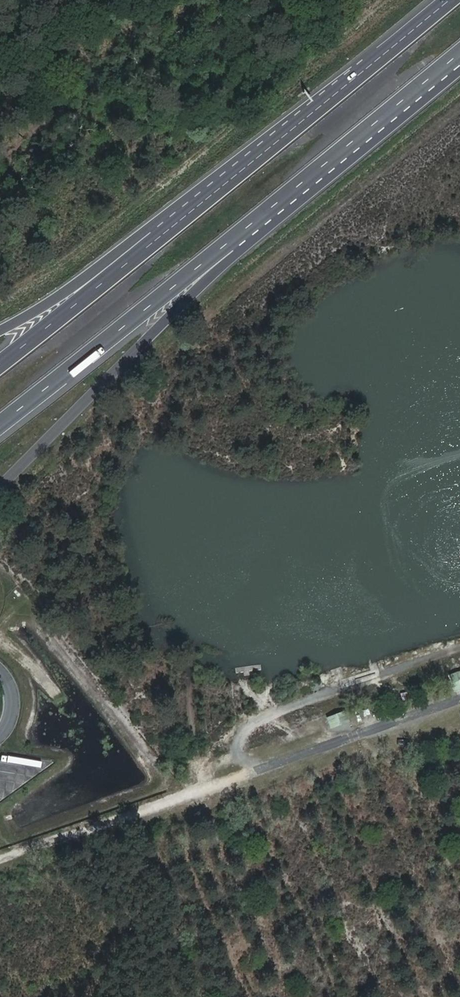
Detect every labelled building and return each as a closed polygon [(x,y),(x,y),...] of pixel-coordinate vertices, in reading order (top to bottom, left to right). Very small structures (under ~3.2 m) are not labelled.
[(348,708),(326,715),(330,729),(352,721),(348,708)] [(15,754),(13,760),(35,766),(37,761),(15,754)]
